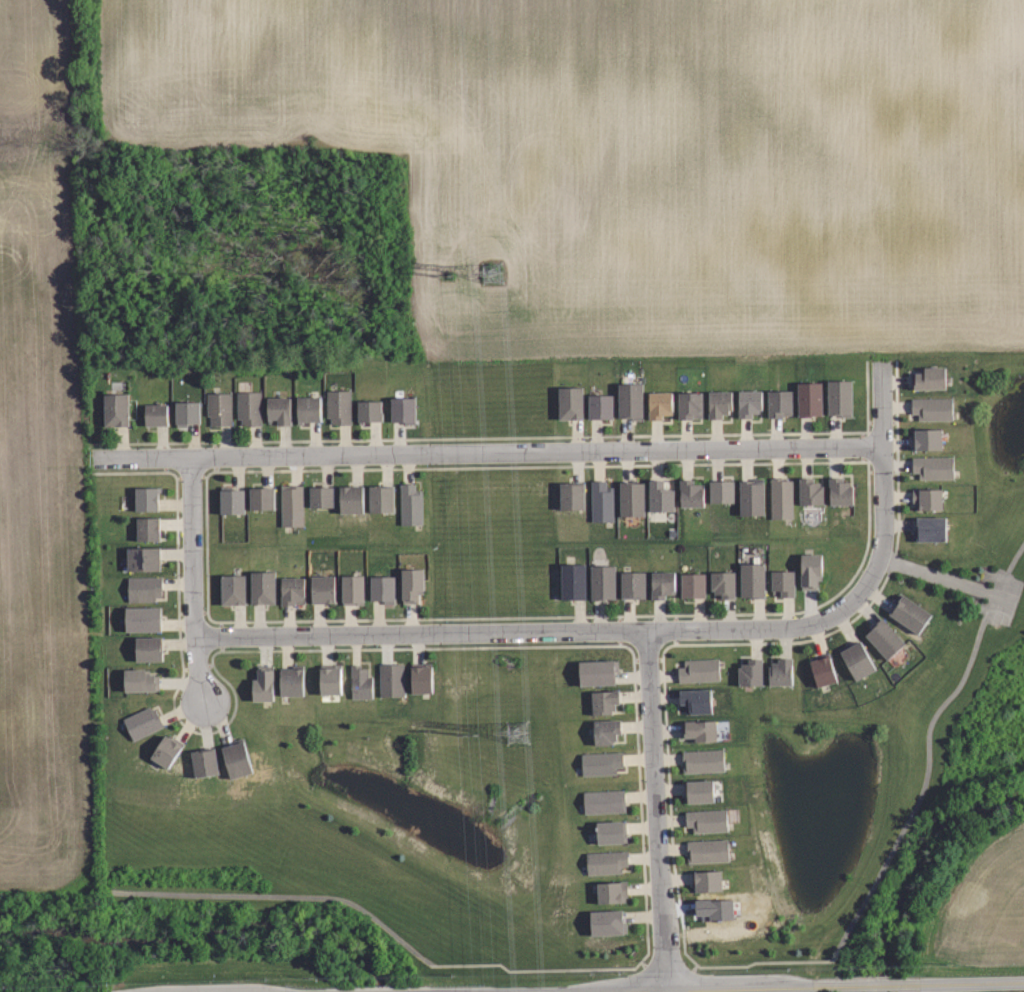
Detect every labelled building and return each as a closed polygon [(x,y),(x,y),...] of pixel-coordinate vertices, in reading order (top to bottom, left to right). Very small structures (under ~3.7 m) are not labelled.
[(946,389),(910,389),(910,372),(924,372),(924,367),(946,367),(946,389)] [(851,381),(851,414),(827,414),(828,381),(851,381)] [(644,383),(644,419),(632,419),(632,417),(621,417),(621,383),(644,383)] [(821,383),(820,415),(797,415),(797,383),(821,383)] [(585,419),(561,420),(560,387),(584,387),(585,419)] [(350,390),(350,424),(331,423),(331,417),(326,417),(326,389),(350,390)] [(260,390),(260,424),(241,424),(241,417),(236,417),(236,390),(260,390)] [(793,391),(793,411),(791,411),(791,415),(784,415),(784,417),(770,417),(770,391),(793,391)] [(127,424),(104,424),(104,392),(127,392),(127,424)] [(230,392),(231,424),(210,424),(210,414),(206,414),(206,392),(230,392)] [(732,392),(732,410),(728,410),(728,414),(721,414),(721,419),(708,419),(709,392),(732,392)] [(762,392),(762,410),(759,410),(759,414),(752,414),(752,418),(739,418),(739,392),(762,392)] [(675,393),(674,411),(671,411),(671,415),(664,415),(664,419),(651,419),(651,393),(675,393)] [(702,411),(702,417),(692,417),(692,419),(679,419),(680,393),(703,393),(702,411)] [(589,395),(614,394),(614,418),(589,419),(589,395)] [(289,396),(290,423),(273,423),(273,421),(267,421),(266,396),(289,396)] [(319,396),(319,420),(301,420),(301,423),(296,423),(296,396),(319,396)] [(415,424),(404,424),(404,420),(393,421),(392,397),(415,397),(415,424)] [(954,419),(920,419),(920,413),(913,413),(913,398),(954,397),(954,419)] [(363,422),(358,422),(358,399),(381,399),(381,419),(363,420),(363,422)] [(186,426),(174,426),(174,401),(198,400),(198,421),(186,422),(186,426)] [(165,424),(143,424),(143,403),(165,403),(165,424)] [(944,449),(913,450),(912,429),(943,429),(944,449)] [(953,477),(920,477),(920,472),(913,472),(913,457),(953,456),(953,477)] [(812,476),(812,482),(819,481),(819,485),(822,485),(823,503),(799,503),(798,477),(812,476)] [(787,480),(794,480),(794,518),(772,518),(772,477),(787,477),(787,480)] [(846,477),(846,482),(851,482),(851,486),(855,486),(855,504),(832,504),(831,477),(846,477)] [(662,479),(662,487),(670,487),(670,488),(673,488),(674,510),(649,510),(649,479),(662,479)] [(607,486),(615,486),(615,521),(593,521),(592,480),(607,480),(607,486)] [(704,488),(704,506),(681,505),(681,480),(694,480),(694,484),(700,484),(700,488),(704,488)] [(734,503),(710,503),(710,481),(734,481),(734,503)] [(761,481),(761,483),(765,483),(765,515),(741,515),(741,481),(761,481)] [(587,508),(562,509),(562,483),(586,482),(587,508)] [(646,515),(623,516),(622,482),(645,482),(646,515)] [(417,489),(423,489),(424,524),(402,524),(401,483),(417,483),(417,489)] [(281,484),(304,484),(305,526),(282,527),(281,484)] [(362,511),(341,512),(340,485),(361,485),(362,511)] [(333,506),(309,506),(309,486),(333,486),(333,506)] [(392,486),(392,512),(369,511),(369,486),(392,486)] [(156,487),(156,509),(133,509),(134,487),(156,487)] [(230,489),(244,489),(244,513),(220,513),(220,487),(230,487),(230,489)] [(273,487),(273,509),(249,508),(249,487),(273,487)] [(944,510),(916,510),(916,504),(913,504),(913,489),(944,489),(944,510)] [(157,539),(135,539),(135,517),(157,517),(157,539)] [(948,541),(915,542),(915,530),(918,530),(918,518),(948,518),(948,541)] [(158,570),(127,571),(127,548),(157,547),(158,570)] [(821,579),(817,579),(817,589),(802,589),(802,554),(821,554),(821,579)] [(562,563),(586,562),(587,598),(563,599),(562,563)] [(592,563),(616,563),(617,599),(593,599),(592,563)] [(763,563),(763,598),(750,597),(750,595),(740,595),(740,563),(763,563)] [(425,590),(424,590),(424,593),(421,593),(421,600),(418,600),(418,603),(403,603),(403,569),(425,569),(425,590)] [(274,603),(251,603),(250,571),(274,571),(274,603)] [(733,572),(733,597),(721,597),(721,593),(714,593),(714,591),(710,590),(710,571),(733,572)] [(793,571),(793,596),(780,596),(780,590),(770,590),(770,571),(793,571)] [(645,598),(621,598),(621,572),(644,572),(645,598)] [(665,599),(651,600),(651,573),(674,573),(674,590),(672,590),(672,595),(665,595),(665,599)] [(705,573),(705,597),(680,597),(680,573),(705,573)] [(244,604),(221,604),(220,575),(244,575),(244,604)] [(366,601),(364,601),(364,603),(344,603),(343,575),(365,575),(366,601)] [(393,576),(393,603),(383,603),(383,601),(369,601),(369,575),(393,576)] [(333,576),(333,603),(309,603),(309,576),(333,576)] [(160,577),(160,596),(153,596),(153,600),(127,600),(128,577),(160,577)] [(297,605),(284,605),(283,578),(304,578),(304,603),(297,603),(297,605)] [(898,595),(902,597),(903,595),(933,616),(920,636),(891,616),(898,606),(893,602),(898,595)] [(160,631),(126,632),(125,608),(160,607),(160,631)] [(904,644),(886,660),(864,635),(871,629),(870,627),(881,618),(904,644)] [(161,638),(160,661),(133,661),(134,638),(161,638)] [(861,640),(877,668),(857,680),(838,649),(847,644),(850,647),(861,640)] [(836,682),(818,687),(810,659),(828,654),(836,682)] [(678,660),(719,658),(720,680),(679,682),(678,660)] [(791,658),(791,685),(768,684),(768,666),(772,667),(772,663),(777,663),(777,658),(791,658)] [(762,687),(738,687),(738,667),(741,667),(741,663),(748,663),(748,659),(762,659),(762,687)] [(615,684),(580,685),(580,662),(617,661),(617,672),(615,672),(615,684)] [(432,692),(412,693),(411,663),(432,663),(432,692)] [(372,675),(372,698),(351,698),(351,664),(362,664),(362,668),(368,668),(368,675),(372,675)] [(404,696),(380,696),(380,664),(404,664),(404,696)] [(273,700),(253,700),(253,675),(257,675),(257,665),(273,665),(273,700)] [(340,694),(320,694),(320,665),(340,665),(340,694)] [(304,695),(281,696),(280,669),(292,668),(292,666),(304,666),(304,695)] [(149,669),(149,674),(158,674),(158,691),(124,691),(124,668),(149,669)] [(710,689),(711,712),(688,713),(687,705),(680,705),(680,691),(710,689)] [(610,714),(592,715),(591,692),(617,690),(617,703),(614,704),(614,709),(610,709),(610,714)] [(164,726),(133,741),(123,719),(149,707),(151,710),(156,708),(164,726)] [(615,744),(597,745),(595,721),(621,720),(621,734),(618,734),(618,741),(615,741),(615,744)] [(717,741),(690,741),(690,736),(681,736),(681,720),(717,720),(717,741)] [(168,735),(169,734),(182,741),(168,767),(152,757),(165,734),(168,735)] [(253,772),(231,779),(222,747),(233,744),(232,742),(243,738),(253,772)] [(219,773),(196,777),(191,752),(215,748),(219,773)] [(684,751),(725,749),(726,771),(685,773),(684,751)] [(583,754),(624,752),(625,774),(584,776),(583,754)] [(716,801),(686,803),(685,781),(715,779),(716,801)] [(584,791),(626,789),(627,811),(586,813),(584,791)] [(686,811),(727,809),(728,831),(694,833),(694,826),(687,826),(686,811)] [(625,842),(599,843),(598,821),(624,820),(625,842)] [(688,841),(729,839),(730,861),(689,863),(688,841)] [(587,852),(628,850),(630,872),(588,875),(587,852)] [(725,890),(693,892),(692,872),(723,870),(725,890)] [(627,896),(624,896),(624,902),(599,903),(598,883),(626,881),(627,896)] [(621,910),(621,923),(625,923),(625,934),(589,935),(588,911),(621,910)]
